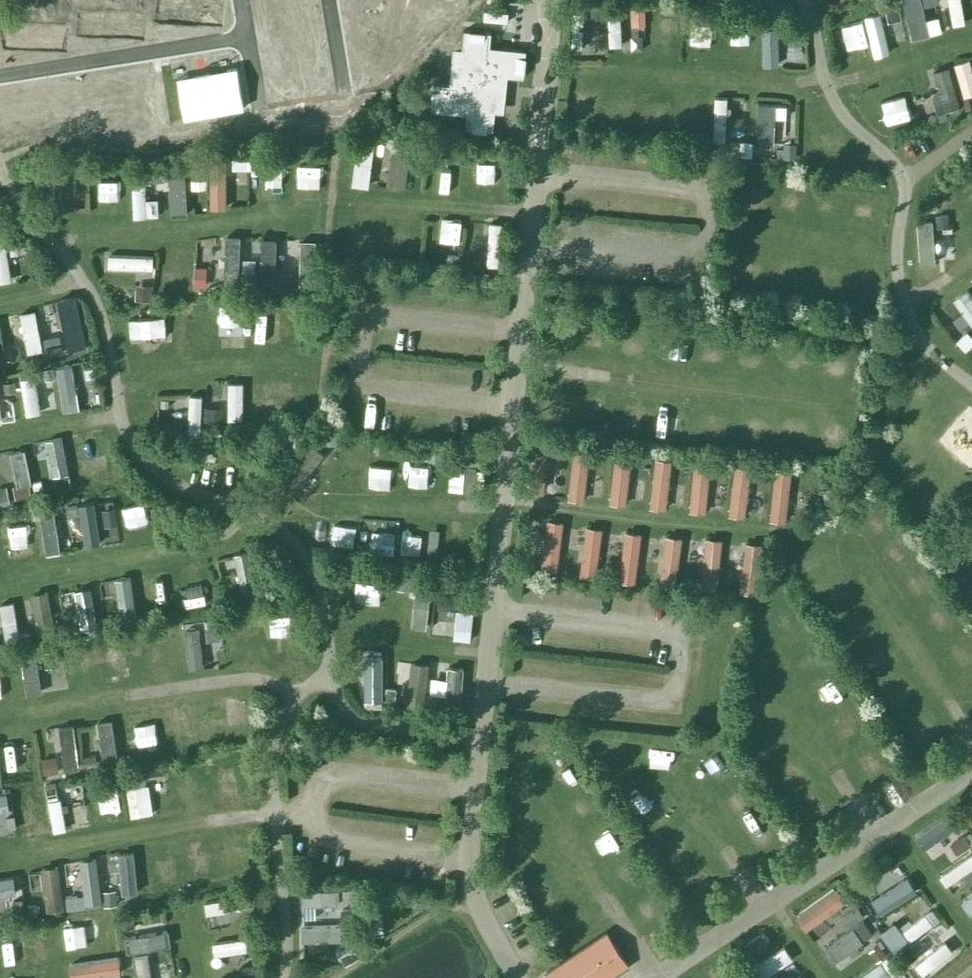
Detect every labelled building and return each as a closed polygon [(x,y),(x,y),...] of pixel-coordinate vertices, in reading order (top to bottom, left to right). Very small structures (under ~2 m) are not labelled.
[(58,10),(50,0),(29,0),(45,21),(58,10)] [(274,13),(265,0),(239,0),(244,7),(251,2),(263,20),(274,13)] [(950,23),(964,23),(963,0),(950,0),(950,23)] [(157,48),(169,36),(139,4),(127,16),(157,48)] [(646,27),(646,8),(632,7),(631,27),(646,27)] [(901,7),(877,10),(880,39),(905,36),(901,7)] [(929,29),(942,26),(939,11),(926,14),(929,29)] [(587,12),(575,12),(575,51),(586,51),(587,12)] [(610,50),(624,49),(623,13),(609,14),(610,50)] [(346,56),(358,47),(339,21),(327,30),(346,56)] [(840,49),(860,42),(854,21),(833,27),(840,49)] [(731,23),(732,46),(752,45),(751,22),(731,23)] [(778,68),(778,25),(764,26),(765,68),(778,68)] [(96,38),(119,63),(131,53),(108,27),(96,38)] [(523,76),(525,49),(489,46),(491,31),(463,29),(461,54),(454,53),(453,63),(457,64),(455,84),(433,82),(431,109),(467,113),(465,127),(493,130),(495,105),(502,105),(503,95),(499,95),(501,74),(523,76)] [(187,44),(212,75),(224,66),(198,35),(187,44)] [(70,56),(76,75),(91,70),(85,51),(70,56)] [(806,54),(794,55),(796,69),(808,68),(806,54)] [(962,94),(971,92),(971,55),(971,54),(955,58),(962,94)] [(305,59),(296,66),(306,79),(315,72),(305,59)] [(942,98),(956,95),(948,62),(934,65),(942,98)] [(176,65),(165,73),(188,101),(199,93),(176,65)] [(907,77),(895,79),(903,118),(915,115),(907,77)] [(262,79),(252,88),(277,116),(287,107),(262,79)] [(133,86),(121,95),(142,123),(154,115),(133,86)] [(715,97),(715,136),(728,136),(728,97),(715,97)] [(786,141),(786,102),(757,102),(757,141),(786,141)] [(67,125),(74,119),(63,105),(56,111),(67,125)] [(706,131),(707,111),(686,109),(685,130),(706,131)] [(354,185),(371,185),(373,140),(356,139),(354,185)] [(392,141),(390,186),(407,187),(409,142),(392,141)] [(741,141),(741,156),(753,157),(753,142),(741,141)] [(231,156),(211,156),(210,210),(230,210),(230,173),(250,173),(251,162),(230,161),(231,156)] [(483,161),(483,194),(496,194),(496,161),(483,161)] [(208,177),(205,164),(191,166),(193,179),(208,177)] [(267,166),(252,165),(251,199),(267,199),(267,166)] [(438,170),(440,194),(450,194),(449,169),(438,170)] [(171,170),(171,210),(186,211),(187,171),(171,170)] [(109,213),(110,179),(95,179),(94,212),(109,213)] [(134,183),(133,212),(145,212),(146,183),(134,183)] [(919,261),(935,261),(935,216),(920,216),(919,261)] [(460,250),(462,223),(452,222),(450,249),(460,250)] [(502,266),(503,222),(489,222),(488,266),(502,266)] [(278,282),(276,235),(260,235),(262,283),(278,282)] [(11,282),(9,236),(0,237),(0,282),(11,282)] [(109,272),(152,271),(151,252),(108,253),(109,272)] [(279,270),(278,286),(293,287),(294,271),(279,270)] [(964,285),(951,299),(971,318),(971,293),(964,285)] [(214,348),(233,348),(234,304),(215,303),(214,348)] [(255,303),(256,347),(272,346),(272,303),(255,303)] [(24,350),(40,350),(39,307),(23,307),(24,350)] [(130,319),(129,364),(148,365),(148,320),(130,319)] [(681,356),(682,342),(659,341),(658,355),(681,356)] [(75,361),(59,362),(61,411),(77,411),(75,361)] [(21,374),(25,414),(40,412),(36,373),(21,374)] [(228,379),(229,415),(244,414),(243,379),(228,379)] [(85,384),(85,395),(100,395),(100,384),(85,384)] [(47,408),(59,404),(55,390),(43,394),(47,408)] [(201,428),(202,392),(190,392),(189,428),(201,428)] [(3,398),(4,420),(15,419),(13,398),(3,398)] [(62,438),(49,443),(54,459),(68,454),(62,438)] [(550,446),(534,444),(528,493),(544,497),(550,446)] [(25,451),(11,454),(17,485),(14,486),(16,499),(30,497),(27,483),(31,482),(25,451)] [(574,451),(569,500),(583,501),(589,453),(574,451)] [(391,483),(395,458),(373,455),(369,480),(391,483)] [(616,455),(610,504),(625,506),(630,457),(616,455)] [(656,460),(650,508),(664,510),(670,462),(656,460)] [(408,483),(427,487),(433,467),(413,462),(408,483)] [(694,463),(689,511),(703,513),(708,464),(694,463)] [(735,468),(729,516),(743,518),(749,469),(735,468)] [(98,471),(85,471),(86,486),(99,485),(98,471)] [(775,472),(770,520),(784,522),(789,473),(775,472)] [(83,531),(102,531),(101,499),(82,500),(83,531)] [(105,541),(118,541),(116,502),(103,503),(105,541)] [(119,503),(121,541),(134,540),(133,503),(119,503)] [(44,508),(45,550),(76,549),(75,528),(63,528),(62,508),(44,508)] [(327,523),(327,539),(342,538),(341,522),(327,523)] [(548,522),(541,570),(556,572),(562,524),(548,522)] [(2,525),(6,558),(20,556),(16,523),(2,525)] [(397,546),(398,527),(373,525),(372,545),(397,546)] [(586,528),(580,577),(594,578),(601,530),(586,528)] [(413,529),(412,545),(438,547),(439,530),(413,529)] [(626,533),(619,581),(634,583),(640,535),(626,533)] [(666,538),(660,586),(675,588),(680,539),(666,538)] [(706,540),(700,588),(715,590),(720,541),(706,540)] [(746,544),(741,593),(755,594),(760,546),(746,544)] [(235,550),(241,587),(253,585),(247,548),(235,550)] [(207,554),(193,556),(198,604),(213,602),(207,554)] [(169,564),(157,565),(158,604),(169,603),(169,564)] [(115,580),(107,580),(108,600),(131,599),(130,571),(115,572),(115,580)] [(387,603),(389,583),(367,580),(364,600),(387,603)] [(91,583),(74,584),(76,618),(92,618),(91,583)] [(406,588),(401,609),(423,614),(428,592),(406,588)] [(54,611),(51,592),(37,594),(39,613),(54,611)] [(473,609),(473,594),(438,593),(438,608),(473,609)] [(0,600),(0,601),(4,620),(18,617),(13,597),(0,600)] [(237,615),(222,615),(224,658),(239,657),(237,615)] [(471,641),(472,618),(455,617),(455,640),(471,641)] [(208,655),(224,651),(217,618),(201,622),(208,655)] [(274,620),(262,621),(266,664),(278,662),(274,620)] [(182,622),(169,625),(171,637),(185,635),(182,622)] [(202,663),(201,625),(187,625),(188,664),(202,663)] [(24,647),(27,689),(39,689),(37,646),(24,647)] [(84,666),(93,665),(90,646),(81,648),(84,666)] [(60,647),(42,648),(43,660),(61,658),(60,647)] [(439,680),(440,696),(461,694),(459,678),(439,680)] [(136,745),(156,745),(155,704),(135,705),(136,745)] [(854,713),(846,717),(856,737),(863,734),(854,713)] [(98,715),(100,751),(116,750),(114,715),(98,715)] [(74,746),(72,722),(58,723),(60,747),(74,746)] [(646,761),(670,761),(671,743),(646,742),(646,761)] [(246,777),(249,764),(234,762),(232,775),(246,777)] [(91,815),(121,810),(116,780),(87,785),(91,815)] [(151,781),(127,783),(131,816),(154,814),(151,781)] [(18,826),(14,808),(23,806),(18,784),(0,787),(0,829),(18,826)] [(62,793),(49,795),(53,828),(66,827),(62,793)] [(952,821),(942,827),(954,846),(964,840),(952,821)] [(160,845),(144,849),(148,860),(163,856),(160,845)] [(65,882),(83,883),(82,895),(94,896),(97,851),(81,850),(81,859),(66,858),(65,882)] [(940,875),(947,887),(971,871),(971,854),(940,875)] [(60,859),(42,860),(44,897),(62,896),(60,859)] [(0,871),(0,890),(17,888),(14,869),(0,871)] [(118,891),(116,875),(102,877),(103,893),(118,891)] [(868,886),(878,906),(896,897),(887,878),(868,886)] [(352,884),(300,886),(301,906),(339,905),(339,896),(352,896),(352,884)] [(841,888),(797,909),(806,927),(850,906),(841,888)] [(971,913),(971,892),(961,900),(971,913)] [(207,913),(242,912),(242,894),(206,895),(207,913)] [(897,953),(933,922),(924,912),(903,929),(895,920),(880,933),(897,953)] [(819,941),(831,961),(875,935),(863,915),(819,941)] [(108,916),(68,918),(69,935),(109,933),(108,916)] [(311,920),(311,941),(347,941),(347,919),(311,920)] [(136,948),(168,945),(166,924),(134,927),(136,948)] [(30,928),(0,929),(0,942),(31,942),(30,928)] [(605,930),(544,970),(549,977),(609,977),(629,965),(605,930)] [(925,977),(929,977),(961,949),(946,933),(913,964),(925,977)] [(252,935),(213,937),(214,954),(253,952),(252,935)] [(354,945),(341,952),(347,965),(360,959),(354,945)] [(757,961),(765,975),(794,959),(786,945),(757,961)] [(73,977),(116,972),(114,952),(70,958),(73,977)] [(899,967),(887,952),(854,977),(885,977),(899,967)] [(727,977),(717,963),(694,977),(726,977),(727,977)] [(789,963),(771,975),(773,977),(799,977),(789,963)] [(35,967),(36,977),(48,977),(46,966),(35,967)]
